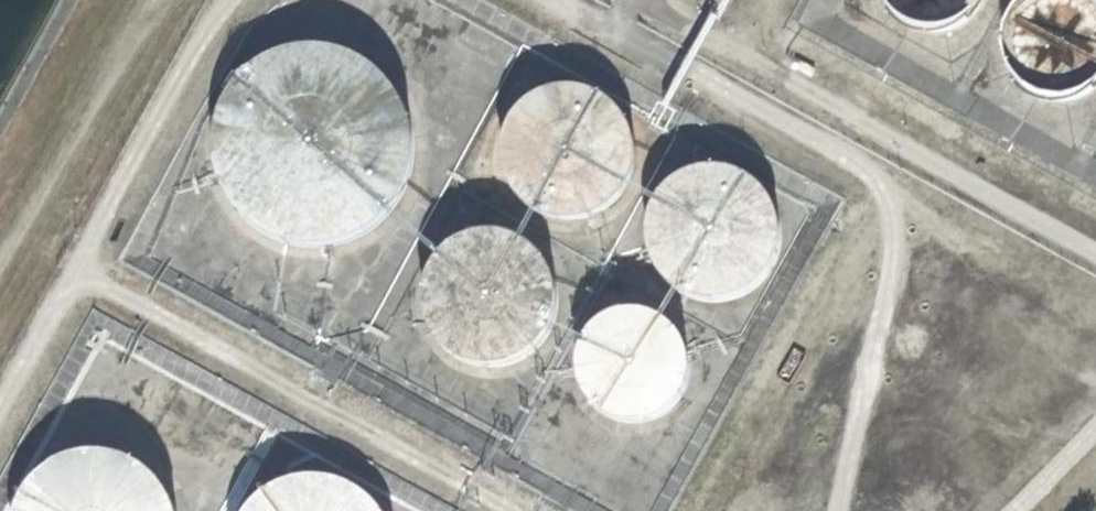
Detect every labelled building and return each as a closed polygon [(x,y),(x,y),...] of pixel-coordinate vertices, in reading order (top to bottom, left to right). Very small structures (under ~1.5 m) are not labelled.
[(878,4),(889,22),(908,34),(926,37),(947,33),(963,22),(976,3),(977,0),(877,0),(878,4)] [(1095,96),(1095,15),(1093,11),(1074,1),(1066,0),(1047,0),(1029,5),(1013,19),(1004,34),(1000,61),(1005,80),(1020,100),(1037,110),(1062,113),(1082,107),(1095,96)] [(367,236),(387,221),(406,198),(417,172),(421,145),(418,116),(403,83),(386,63),(360,46),(337,38),(321,35),(290,38),(260,49),(238,66),(222,87),(210,114),(206,142),(211,176),(224,202),(238,220),(263,238),(296,249),(318,250),(334,248),(367,236)] [(597,217),(617,202),(632,177),(636,155),(630,129),(615,109),(594,95),(568,90),(544,95),(522,111),(509,131),(504,158),(509,182),(524,204),(544,217),(571,222),(597,217)] [(740,299),(761,284),(775,259),(779,237),(773,211),(758,191),(737,177),(711,173),(687,178),(665,193),(652,213),(647,240),(652,264),(667,286),(687,299),(714,305),(740,299)] [(517,376),(538,361),(553,336),(556,314),(550,288),(536,268),(514,254),(489,249),(465,255),(442,270),(429,290),(424,317),(429,341),(445,363),(464,376),(492,381),(517,376)] [(661,421),(679,406),(690,386),(692,365),(685,341),(672,326),(652,315),(630,313),(607,320),(591,333),(582,348),(578,375),(583,395),(599,414),(616,424),(640,427),(661,421)] [(165,508),(147,482),(120,464),(91,459),(57,466),(34,482),(18,505),(16,510),(165,510),(165,508)] [(367,508),(339,490),(310,484),(276,492),(253,508),(251,510),(369,510),(367,508)]
